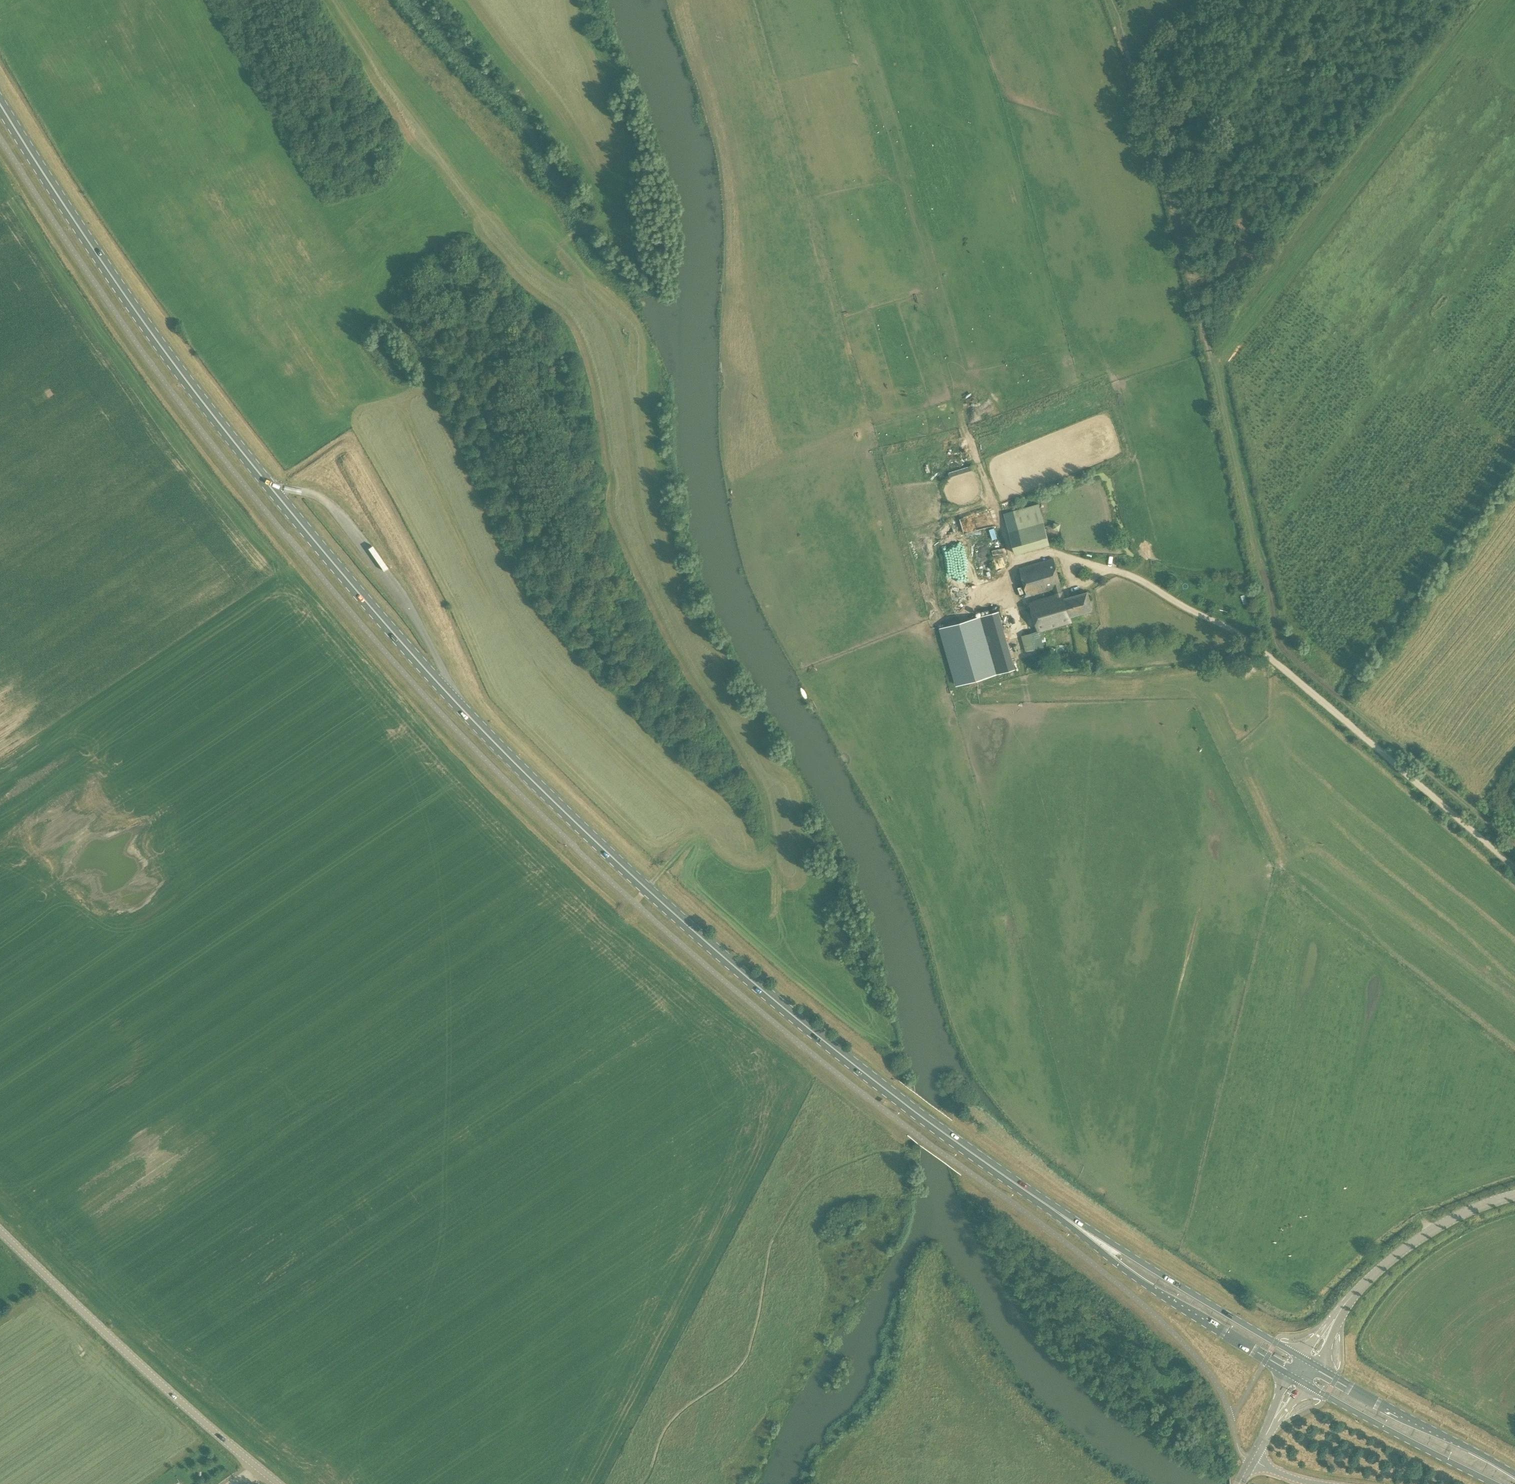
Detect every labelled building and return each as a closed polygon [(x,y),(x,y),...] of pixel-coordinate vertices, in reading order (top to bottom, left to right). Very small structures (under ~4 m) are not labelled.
[(1004,513),(1008,528),(1015,554),(1050,544),(1043,518),(1039,503),(1004,513)] [(993,549),(997,566),(1005,564),(1003,558),(1008,557),(1006,546),(993,549)] [(1053,558),(1019,568),(1027,596),(1053,589),(1055,595),(1029,602),(1038,631),(1039,631),(1072,622),(1070,616),(1092,609),(1087,591),(1065,598),(1063,592),(1062,592),(1060,586),(1061,586),(1053,558)] [(962,571),(948,572),(949,582),(957,581),(956,574),(962,574),(962,571)] [(980,616),(940,628),(956,686),(997,674),(980,616)] [(1038,631),(1022,635),(1027,651),(1043,647),(1039,631),(1038,631)]
